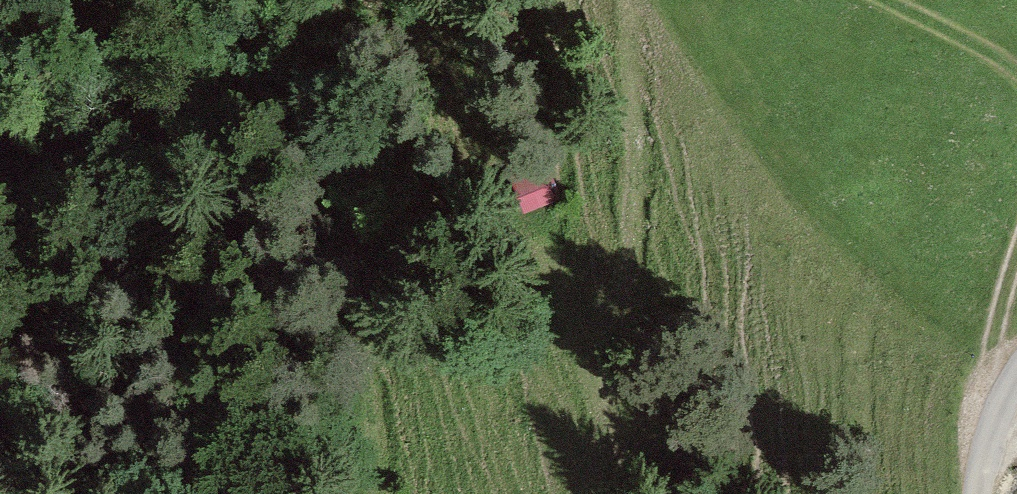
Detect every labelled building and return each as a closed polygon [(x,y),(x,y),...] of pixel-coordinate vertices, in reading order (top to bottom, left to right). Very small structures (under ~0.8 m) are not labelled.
[(548,161),(511,175),(524,210),(562,196),(548,161)]
